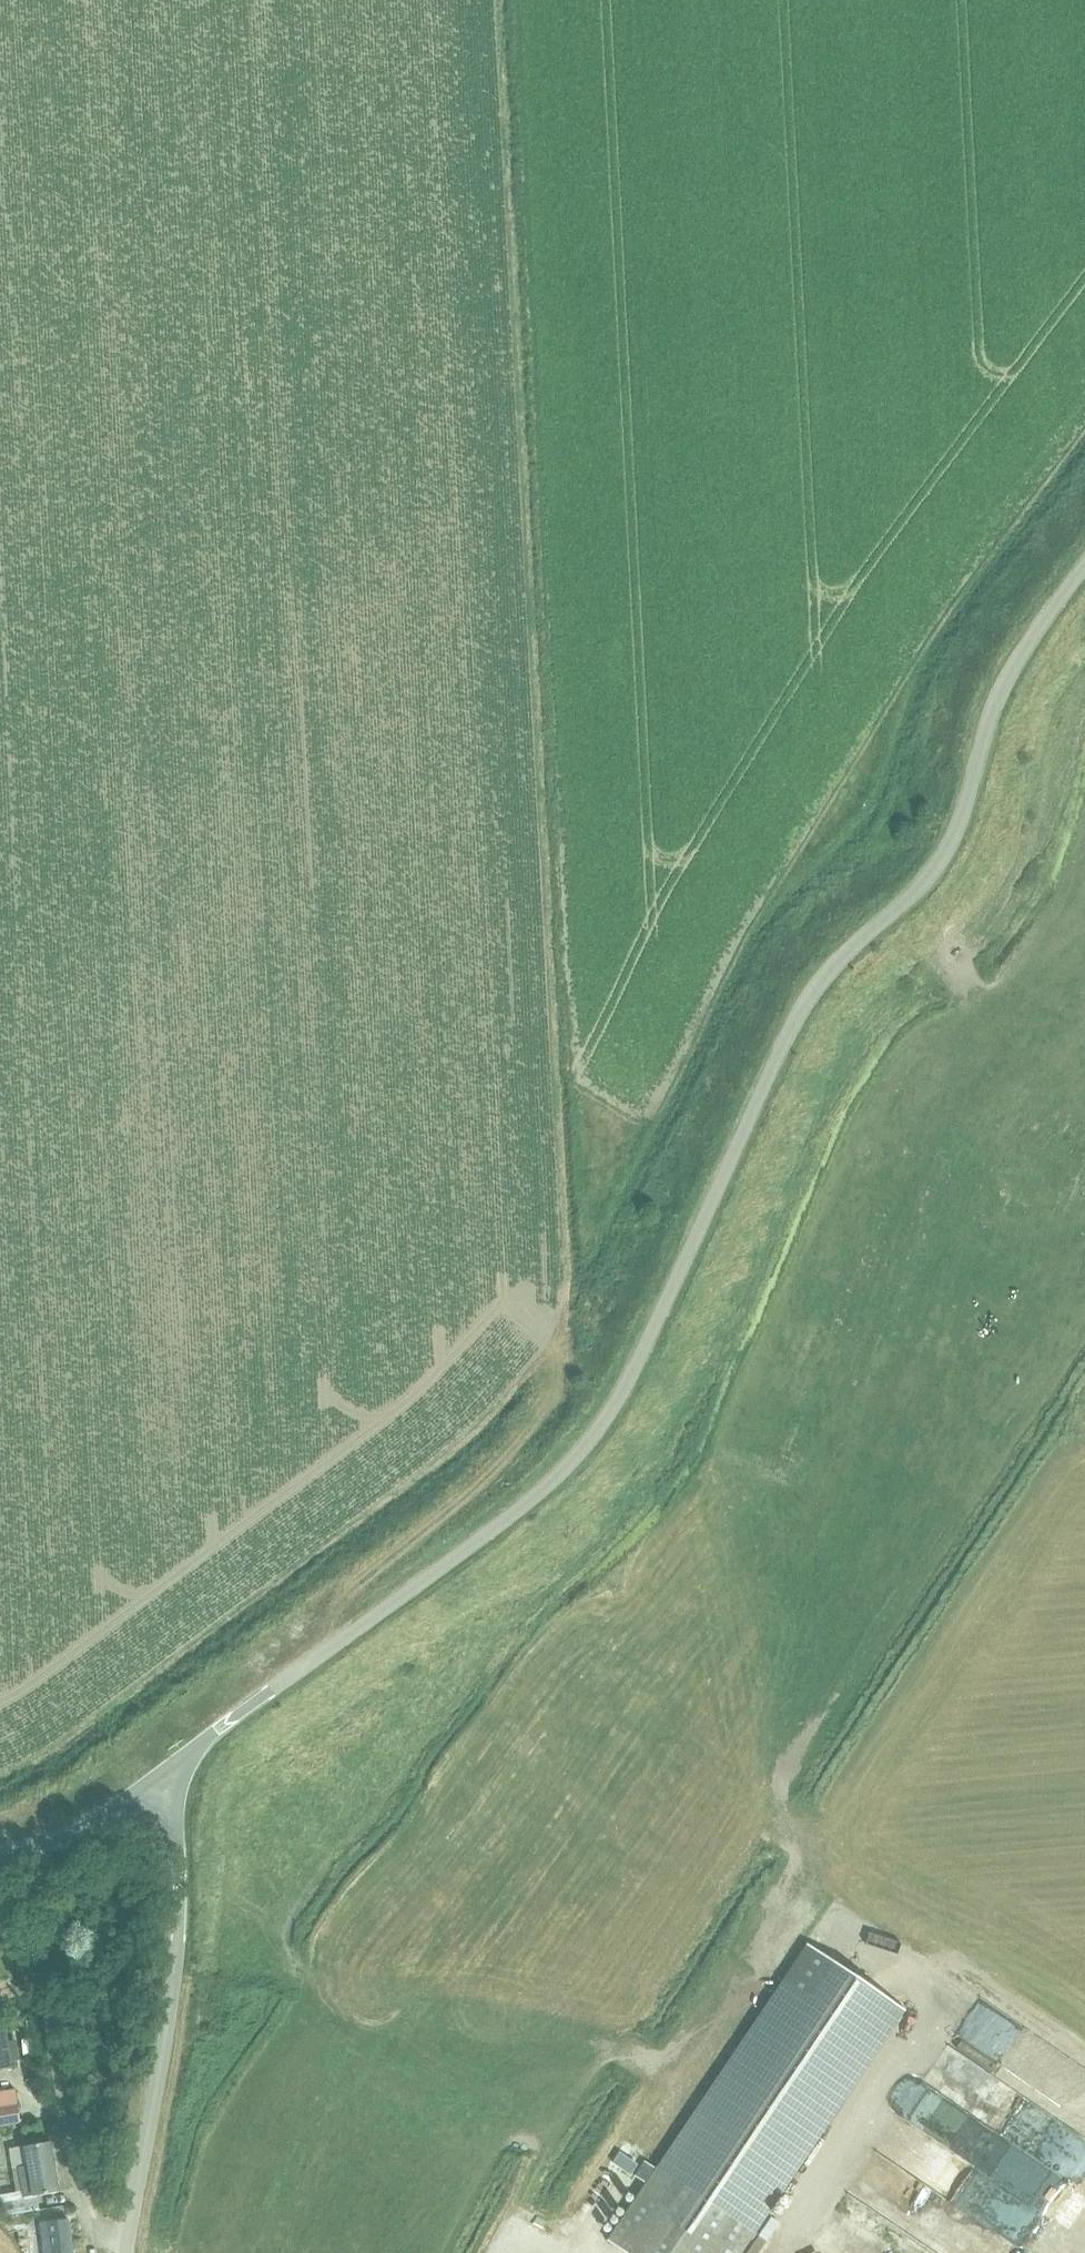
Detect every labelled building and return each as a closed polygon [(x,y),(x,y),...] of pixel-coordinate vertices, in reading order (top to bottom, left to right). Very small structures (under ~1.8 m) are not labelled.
[(23,1911),(7,1911),(7,1917),(7,1920),(12,1920),(12,1921),(18,1921),(18,1920),(23,1920),(23,1911)] [(805,1945),(607,2241),(624,2252),(741,2252),(903,2011),(805,1945)] [(12,2069),(7,2032),(0,2033),(0,2071),(12,2069)] [(916,2084),(1027,2140),(1041,2113),(973,2078),(985,2055),(956,2040),(950,2052),(936,2044),(916,2084)] [(1051,2054),(1042,2092),(1066,2097),(1074,2059),(1051,2054)] [(20,2122),(15,2092),(0,2094),(0,2125),(20,2122)] [(1015,2235),(1053,2175),(972,2123),(955,2150),(962,2154),(941,2188),(1015,2235)] [(0,2195),(0,2202),(2,2214),(2,2217),(40,2211),(37,2195),(59,2192),(51,2142),(9,2148),(12,2169),(19,2168),(23,2191),(16,2192),(0,2195)] [(635,2161),(621,2152),(614,2163),(628,2172),(635,2161)] [(867,2193),(859,2208),(924,2243),(938,2219),(906,2201),(901,2211),(867,2193)] [(26,2225),(25,2214),(12,2216),(14,2227),(26,2225)] [(42,2223),(46,2252),(74,2252),(69,2219),(42,2223)] [(870,2240),(863,2252),(894,2252),(870,2240)]
